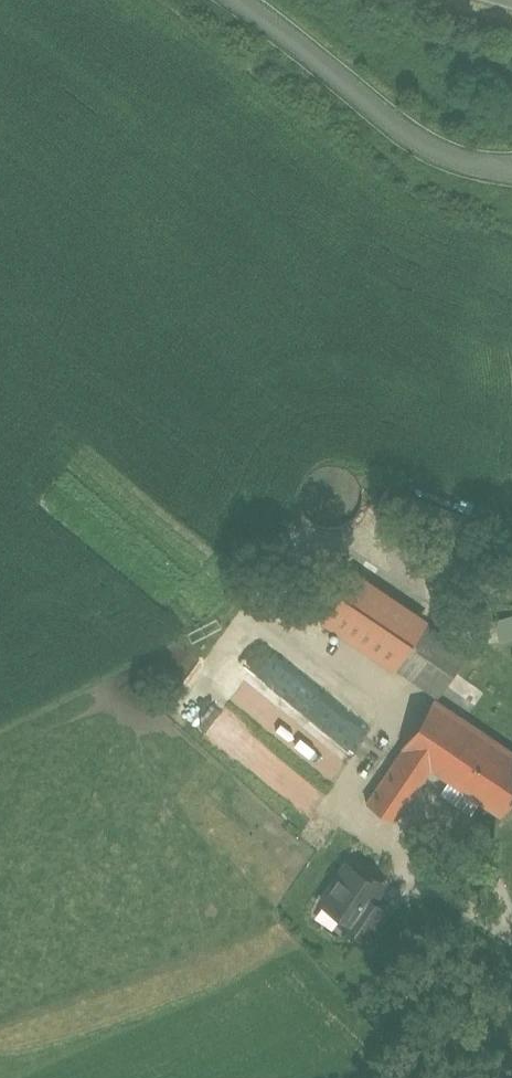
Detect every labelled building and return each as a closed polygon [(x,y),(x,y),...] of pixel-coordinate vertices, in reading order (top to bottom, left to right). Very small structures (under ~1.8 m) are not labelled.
[(463,651),(353,579),(325,621),(435,694),(463,651)] [(492,622),(511,649),(511,608),(492,622)] [(220,687),(281,729),(279,733),(332,769),(346,749),(330,739),(351,708),(253,640),(220,687)] [(437,693),(412,732),(418,737),(375,798),(402,820),(443,766),(499,802),(511,782),(511,743),(437,693)] [(356,924),(383,884),(361,870),(359,873),(347,864),(322,902),(356,924)]
